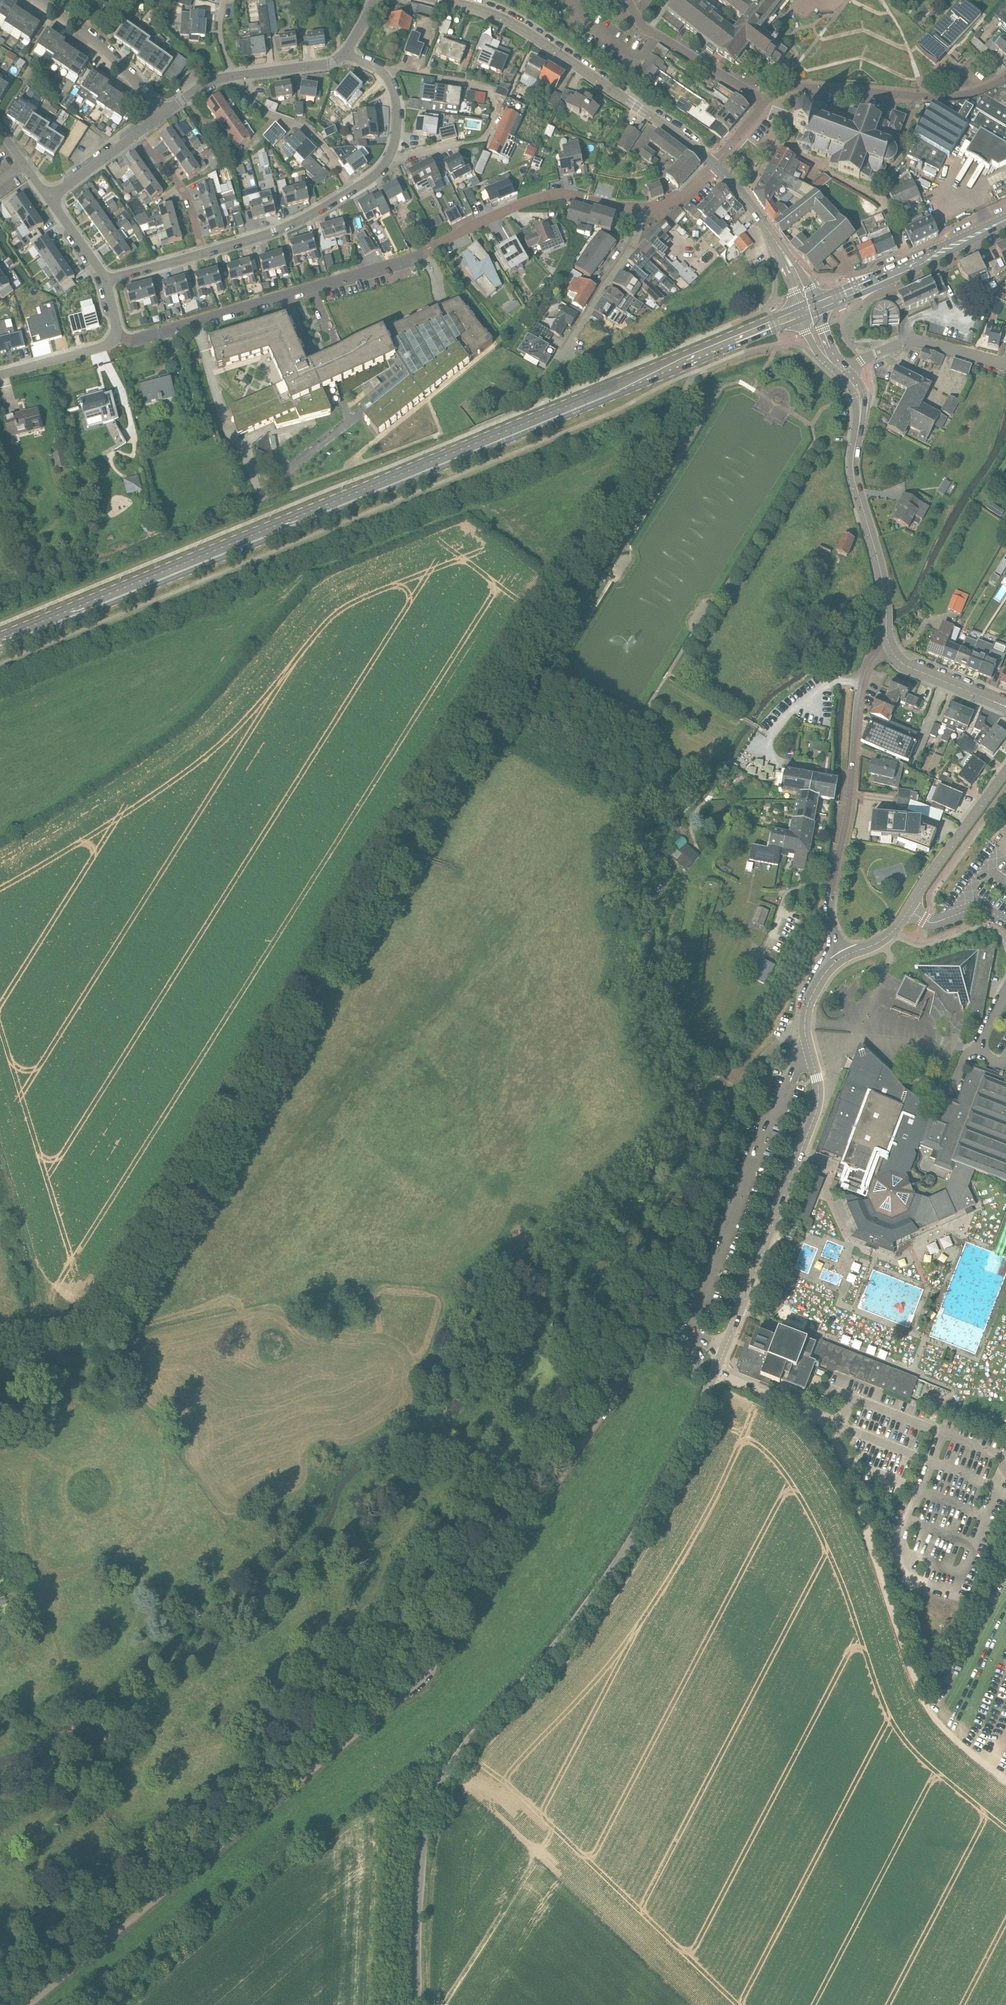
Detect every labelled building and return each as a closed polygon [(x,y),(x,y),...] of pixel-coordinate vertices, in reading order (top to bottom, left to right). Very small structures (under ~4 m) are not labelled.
[(18,5),(10,0),(9,0),(0,13),(0,16),(7,21),(4,24),(5,24),(18,5)] [(9,0),(0,0),(0,13),(9,0)] [(270,34),(266,3),(265,0),(258,0),(258,4),(257,4),(260,23),(249,25),(250,36),(251,41),(253,57),(266,55),(264,40),(271,39),(270,34)] [(745,21),(739,29),(732,23),(728,28),(692,0),(676,0),(661,18),(679,32),(684,25),(709,45),(706,48),(713,54),(716,50),(734,64),(735,62),(741,67),(743,64),(745,66),(750,60),(745,56),(747,53),(744,51),(748,46),(764,58),(763,59),(764,60),(765,58),(769,62),(768,63),(769,64),(770,62),(774,66),(773,68),(774,69),(787,51),(786,50),(785,52),(781,49),(782,47),(781,46),(780,48),(776,45),(777,43),(778,42),(778,41),(778,40),(777,39),(776,39),(775,38),(775,39),(774,39),(772,41),(760,31),(745,21)] [(760,31),(784,0),(718,0),(745,21),(760,31)] [(918,47),(936,64),(981,16),(963,0),(961,0),(918,47)] [(1005,1),(993,13),(1005,26),(1005,1)] [(416,14),(418,5),(409,2),(406,12),(416,14)] [(272,3),(266,3),(266,6),(270,34),(277,33),(273,3),(272,3)] [(13,30),(24,14),(16,9),(18,6),(18,5),(5,24),(13,30)] [(416,14),(422,16),(424,6),(418,5),(416,14)] [(422,16),(428,17),(430,7),(424,6),(422,16)] [(428,17),(434,19),(436,9),(430,7),(428,17)] [(182,13),(181,21),(191,21),(192,21),(192,36),(189,36),(188,40),(198,41),(199,36),(205,37),(206,22),(205,21),(205,13),(191,12),(191,13),(182,13)] [(408,32),(409,29),(412,19),(391,13),(387,27),(403,32),(403,31),(408,32)] [(22,36),(32,20),(24,14),(13,30),(22,36)] [(443,19),(439,32),(447,35),(451,23),(443,19)] [(22,36),(31,42),(41,26),(32,20),(22,36)] [(434,22),(432,28),(438,30),(440,24),(434,22)] [(123,44),(134,29),(125,23),(114,38),(123,44)] [(131,50),(142,35),(134,29),(123,44),(131,50)] [(46,52),(57,36),(48,30),(38,46),(46,52)] [(1004,36),(999,31),(985,47),(999,61),(1004,55),(1005,56),(1005,38),(1004,36)] [(308,37),(304,38),(305,43),(309,42),(310,49),(325,47),(323,34),(308,36),(308,37)] [(425,56),(428,49),(424,47),(424,46),(417,44),(420,37),(412,34),(405,53),(419,59),(421,55),(425,56)] [(137,59),(150,41),(142,35),(131,50),(139,56),(137,59)] [(280,38),(275,39),(277,50),(282,50),(297,48),(295,35),(280,37),(280,38)] [(490,46),(492,43),(493,39),(482,35),(477,47),(483,50),(478,63),(490,68),(498,49),(490,46)] [(53,61),(66,42),(57,36),(46,52),(54,57),(52,61),(53,61)] [(243,37),(237,38),(238,43),(240,59),(253,57),(251,41),(250,36),(243,37)] [(448,59),(455,40),(455,39),(449,36),(447,37),(443,36),(436,55),(448,59)] [(473,36),(470,44),(476,46),(479,39),(473,36)] [(460,64),(467,45),(455,40),(448,59),(460,64)] [(146,65),(157,50),(149,44),(151,41),(150,41),(137,59),(146,65)] [(61,67),(72,51),(64,45),(66,42),(53,61),(61,67)] [(652,52),(663,60),(669,51),(658,44),(652,52)] [(502,73),(511,51),(499,46),(498,49),(490,68),(502,73)] [(14,52),(23,58),(27,53),(22,50),(20,51),(16,48),(14,52)] [(154,71),(165,56),(157,50),(146,65),(154,71)] [(70,72),(80,56),(72,51),(61,67),(70,72)] [(191,57),(197,64),(204,57),(198,51),(191,57)] [(5,57),(13,62),(17,57),(9,52),(5,57)] [(662,61),(663,60),(652,52),(647,60),(659,69),(664,63),(662,61)] [(178,55),(175,60),(185,67),(189,62),(178,55)] [(85,68),(89,62),(80,56),(70,72),(78,78),(85,68)] [(164,75),(167,70),(171,65),(174,62),(165,56),(154,71),(163,77),(164,75)] [(537,82),(539,79),(547,66),(534,58),(524,75),(537,82)] [(20,59),(16,65),(22,69),(26,63),(20,59)] [(171,65),(182,73),(185,67),(175,60),(174,62),(171,65)] [(654,78),(659,69),(647,60),(641,69),(654,78)] [(171,65),(167,70),(178,78),(182,73),(171,65)] [(539,79),(556,90),(565,75),(548,65),(547,66),(539,79)] [(510,74),(515,77),(518,70),(513,67),(510,74)] [(78,78),(75,83),(82,88),(91,94),(101,79),(92,73),(85,68),(78,78)] [(648,86),(654,78),(641,69),(635,77),(648,86)] [(174,83),(178,78),(167,70),(164,75),(174,83)] [(351,76),(335,94),(347,104),(348,104),(352,107),(363,94),(359,91),(363,86),(351,76)] [(99,100),(110,84),(101,79),(91,94),(99,100)] [(9,88),(1,82),(0,83),(0,102),(9,88)] [(321,92),(317,92),(318,85),(302,83),(300,96),(316,98),(316,97),(320,98),(321,92)] [(749,108),(736,96),(718,83),(714,89),(715,90),(713,93),(729,104),(729,105),(742,116),(749,108)] [(276,87),(271,87),(272,99),(273,99),(277,98),(277,99),(292,97),(291,84),(276,86),(276,87)] [(21,91),(28,95),(32,89),(25,85),(21,91)] [(968,126),(980,134),(968,156),(991,170),(993,166),(998,169),(1005,166),(1005,86),(992,93),(972,102),(966,103),(949,104),(944,112),(933,105),(914,136),(913,136),(906,155),(939,171),(946,155),(949,157),(968,126)] [(435,88),(435,91),(433,90),(433,89),(424,87),(422,101),(410,99),(408,108),(445,114),(446,110),(445,110),(448,89),(435,88)] [(497,91),(496,93),(505,97),(505,98),(506,98),(508,91),(509,91),(500,88),(498,87),(498,88),(497,90),(497,91)] [(100,100),(97,104),(105,109),(116,93),(108,88),(107,88),(99,100),(100,100)] [(454,111),(458,111),(461,91),(448,89),(445,110),(446,110),(454,111)] [(546,101),(556,106),(561,95),(552,90),(546,101)] [(474,102),(475,92),(468,91),(467,101),(474,102)] [(34,96),(40,100),(42,96),(36,92),(34,96)] [(114,115),(124,99),(116,93),(105,109),(114,115)] [(564,93),(560,100),(566,104),(580,113),(581,111),(593,119),(599,109),(590,103),(592,101),(586,97),(585,99),(583,102),(578,99),(575,96),(573,99),(571,98),(564,93)] [(68,94),(61,105),(68,110),(75,100),(68,94)] [(222,127),(235,117),(229,110),(234,106),(230,100),(225,104),(219,96),(207,105),(222,127)] [(127,114),(133,105),(124,99),(114,115),(123,121),(127,114)] [(527,107),(509,99),(505,106),(523,114),(527,107)] [(726,108),(716,100),(712,106),(722,113),(735,125),(742,116),(729,105),(726,108)] [(16,123),(27,107),(18,101),(7,117),(16,123)] [(267,101),(264,108),(276,112),(278,105),(267,101)] [(48,111),(55,115),(60,108),(53,104),(48,111)] [(557,109),(562,112),(566,107),(561,104),(557,109)] [(823,105),(822,104),(821,104),(820,104),(819,105),(818,105),(818,106),(817,107),(816,107),(816,109),(810,107),(807,115),(806,117),(812,119),(807,134),(800,132),(797,143),(802,145),(802,147),(802,148),(802,149),(802,150),(803,151),(803,152),(804,152),(805,152),(806,153),(807,153),(808,152),(809,151),(810,150),(811,150),(817,152),(817,154),(818,155),(825,157),(826,158),(826,156),(832,158),(829,163),(830,164),(829,166),(838,169),(838,170),(859,178),(860,177),(869,180),(876,183),(879,175),(880,174),(881,174),(882,174),(883,174),(883,173),(884,173),(884,172),(885,172),(885,171),(885,170),(885,169),(885,168),(885,167),(884,167),(884,166),(883,166),(883,165),(884,165),(886,166),(888,165),(890,165),(891,164),(893,163),(895,161),(895,160),(896,159),(896,157),(896,156),(896,154),(896,152),(895,151),(894,149),(893,148),(892,147),(890,146),(891,146),(892,146),(893,146),(894,145),(895,144),(899,146),(900,143),(896,142),(896,141),(896,140),(895,139),(894,138),(893,137),(893,136),(898,138),(901,128),(903,129),(903,127),(902,126),(904,122),(905,122),(906,120),(904,120),(906,117),(892,112),(892,113),(888,112),(884,123),(880,122),(881,121),(859,113),(859,114),(850,111),(849,113),(849,112),(846,118),(844,117),(841,116),(842,114),(841,114),(834,112),(834,111),(833,111),(832,113),(826,111),(826,110),(825,110),(825,109),(825,107),(824,106),(824,105),(823,105)] [(735,125),(722,113),(712,106),(705,113),(729,132),(735,125)] [(22,132),(35,112),(27,107),(16,123),(24,128),(22,131),(22,132)] [(184,124),(190,120),(183,111),(177,115),(184,124)] [(505,114),(498,130),(510,136),(513,137),(515,138),(516,138),(514,137),(519,125),(522,118),(506,111),(505,114)] [(359,127),(376,124),(374,112),(352,115),(354,127),(359,127)] [(800,132),(807,134),(812,119),(806,117),(798,114),(797,118),(796,118),(794,125),(793,129),(800,132)] [(417,127),(416,134),(429,136),(435,136),(436,128),(436,127),(438,117),(425,115),(425,119),(418,118),(417,127)] [(33,116),(22,132),(31,137),(41,121),(33,116)] [(169,120),(173,125),(178,121),(174,116),(171,118),(169,120)] [(235,117),(222,127),(230,138),(238,148),(239,148),(241,146),(246,143),(251,139),(249,137),(254,134),(250,127),(248,125),(246,122),(241,126),(235,118),(235,117)] [(41,121),(31,137),(34,139),(40,143),(50,127),(41,121)] [(78,121),(75,126),(85,133),(89,128),(78,121)] [(97,128),(102,131),(106,126),(101,122),(97,128)] [(276,124),(264,135),(274,145),(286,134),(276,124)] [(346,138),(343,140),(346,144),(346,146),(351,145),(351,148),(355,148),(363,147),(367,147),(366,139),(378,137),(376,124),(359,127),(354,127),(354,128),(352,130),(354,132),(354,133),(355,141),(352,141),(352,143),(351,143),(346,138)] [(185,135),(180,130),(178,125),(160,138),(168,148),(179,140),(185,135)] [(442,141),(457,137),(454,125),(439,130),(442,141)] [(85,133),(75,126),(71,132),(82,139),(85,133)] [(327,138),(336,134),(338,133),(335,126),(324,131),(327,138)] [(625,132),(636,140),(641,133),(630,126),(625,132)] [(46,152),(56,136),(48,131),(50,127),(40,143),(37,146),(46,152)] [(546,136),(552,138),(556,130),(550,127),(546,136)] [(498,130),(489,149),(498,153),(501,155),(505,148),(507,142),(513,144),(515,138),(513,137),(510,136),(498,130)] [(661,148),(668,138),(658,130),(650,140),(661,148)] [(71,132),(68,137),(78,144),(82,139),(71,132)] [(621,138),(632,146),(636,140),(625,132),(621,138)] [(296,153),(307,142),(298,133),(291,139),(288,136),(284,140),(296,153)] [(65,142),(56,136),(46,152),(55,158),(58,153),(61,148),(65,142)] [(192,145),(198,141),(195,136),(189,140),(192,145)] [(65,142),(75,149),(78,144),(68,137),(65,142)] [(617,144),(628,151),(632,146),(621,138),(617,144)] [(671,155),(678,146),(668,138),(661,148),(671,155)] [(175,158),(186,150),(179,140),(168,148),(175,158)] [(192,145),(196,150),(202,146),(198,141),(192,145)] [(61,148),(72,154),(75,149),(65,142),(61,148)] [(311,179),(318,186),(330,174),(323,167),(321,169),(310,157),(316,151),(307,142),(296,153),(305,162),(301,165),(313,177),(311,179)] [(558,155),(557,157),(557,158),(558,159),(559,159),(560,159),(563,176),(573,174),(574,177),(586,175),(584,165),(584,164),(581,164),(577,142),(569,143),(570,146),(570,148),(563,149),(564,154),(558,155)] [(537,149),(529,146),(526,154),(533,157),(537,149)] [(681,162),(688,153),(678,146),(671,155),(680,162),(681,162)] [(68,160),(72,154),(61,148),(58,153),(68,160)] [(207,150),(202,154),(205,158),(213,151),(211,148),(208,150),(207,150)] [(351,148),(332,148),(340,160),(344,166),(348,164),(354,173),(367,164),(363,159),(355,148),(351,148)] [(650,161),(655,165),(658,161),(653,158),(655,155),(645,148),(640,155),(649,162),(650,161)] [(784,150),(784,151),(780,149),(770,167),(785,176),(792,179),(801,185),(812,167),(785,152),(785,151),(784,150)] [(182,168),(193,159),(186,150),(175,158),(182,168)] [(494,155),(485,151),(486,151),(476,170),(484,174),(494,155)] [(131,170),(142,163),(134,153),(117,165),(121,169),(127,165),(131,170)] [(261,168),(270,165),(267,153),(265,153),(259,155),(258,155),(261,168)] [(677,165),(689,177),(700,165),(688,153),(681,162),(680,162),(677,165)] [(445,163),(451,175),(454,181),(472,172),(466,160),(462,162),(459,156),(445,163)] [(537,168),(539,169),(543,161),(541,160),(539,159),(535,158),(534,157),(531,166),(537,168)] [(189,178),(206,165),(203,161),(197,165),(193,159),(182,168),(189,178)] [(434,183),(441,179),(432,161),(420,167),(432,189),(436,187),(434,183)] [(138,180),(149,173),(142,163),(131,170),(135,176),(122,185),(120,180),(119,179),(116,181),(123,191),(125,189),(131,185),(138,180)] [(236,167),(238,175),(245,174),(243,165),(236,167)] [(670,173),(666,178),(678,189),(689,177),(677,165),(674,168),(671,166),(667,170),(670,173)] [(937,171),(926,166),(924,171),(934,176),(937,171)] [(428,191),(432,189),(420,167),(409,173),(416,186),(419,190),(425,187),(428,191)] [(770,167),(764,177),(794,195),(799,198),(804,201),(815,192),(807,188),(801,185),(792,179),(785,176),(770,167)] [(220,186),(216,173),(216,172),(208,176),(210,183),(198,187),(201,199),(214,195),(213,189),(220,186)] [(149,173),(138,180),(145,190),(156,183),(149,173)] [(492,188),(485,190),(491,203),(499,199),(499,201),(517,193),(517,192),(515,187),(509,173),(499,178),(489,182),(492,188)] [(815,192),(823,185),(831,179),(823,174),(807,188),(815,192)] [(902,205),(920,197),(910,176),(903,178),(906,184),(889,192),(896,207),(896,208),(905,229),(913,247),(938,235),(935,229),(931,219),(924,222),(921,216),(910,221),(902,205)] [(785,205),(794,195),(764,177),(754,194),(765,211),(773,197),(780,201),(780,202),(785,205)] [(294,188),(298,203),(309,201),(304,178),(299,179),(300,186),(294,188)] [(931,184),(920,179),(917,184),(928,189),(931,184)] [(285,180),(277,182),(280,192),(283,191),(284,194),(278,196),(278,197),(280,207),(286,205),(287,206),(298,203),(294,188),(287,190),(285,182),(285,180)] [(406,202),(410,199),(401,181),(397,183),(397,182),(383,189),(391,205),(399,201),(397,197),(402,194),(406,202)] [(97,193),(94,189),(95,189),(91,183),(86,186),(86,185),(73,195),(84,211),(95,202),(101,199),(97,193)] [(149,196),(143,201),(144,202),(146,205),(152,201),(163,193),(156,183),(145,190),(149,196)] [(660,183),(643,189),(645,196),(650,195),(651,199),(664,195),(660,183)] [(125,189),(129,194),(135,190),(131,185),(125,189)] [(738,214),(743,208),(720,185),(715,191),(736,212),(738,214)] [(999,199),(1005,196),(1005,187),(1005,186),(995,191),(999,199)] [(476,202),(470,188),(463,192),(469,206),(476,202)] [(17,191),(1,202),(5,207),(12,218),(17,215),(31,205),(23,195),(20,197),(17,191)] [(261,201),(265,217),(276,214),(270,191),(259,193),(261,201)] [(715,191),(709,197),(720,208),(725,212),(727,213),(731,209),(732,208),(730,206),(726,202),(725,201),(715,191)] [(466,202),(462,192),(458,193),(460,197),(458,198),(461,204),(468,216),(472,214),(466,202)] [(812,210),(823,201),(815,192),(804,201),(788,213),(781,219),(774,224),(781,234),(812,210)] [(248,197),(243,198),(245,205),(249,204),(253,220),(265,217),(261,201),(259,193),(252,195),(248,196),(248,197)] [(382,217),(390,213),(381,194),(373,198),(372,196),(359,204),(368,222),(376,218),(372,211),(378,208),(382,217)] [(235,196),(216,202),(214,195),(201,199),(205,211),(218,207),(225,204),(232,202),(237,201),(235,196)] [(709,197),(704,202),(715,213),(720,218),(725,212),(720,208),(709,197)] [(109,208),(115,203),(112,199),(106,204),(109,208)] [(771,200),(765,211),(774,224),(781,219),(788,213),(783,207),(779,205),(774,201),(772,203),(771,200)] [(115,203),(109,208),(113,214),(119,210),(123,207),(119,201),(115,204),(115,203)] [(813,270),(854,233),(823,201),(812,210),(828,227),(808,245),(801,237),(790,245),(813,270)] [(91,221),(103,213),(95,202),(84,211),(91,221)] [(616,216),(594,208),(593,209),(572,202),(567,219),(580,223),(577,231),(590,235),(592,230),(598,232),(599,233),(575,266),(590,278),(597,268),(596,267),(598,263),(599,263),(600,262),(599,262),(601,260),(603,261),(610,251),(608,250),(611,246),(612,245),(613,243),(615,244),(616,243),(607,237),(609,232),(611,232),(613,224),(611,224),(614,216),(616,217),(616,216)] [(711,216),(715,213),(704,202),(697,210),(689,203),(683,209),(697,221),(699,219),(704,223),(707,220),(711,216)] [(153,217),(150,217),(147,211),(134,218),(140,226),(147,224),(175,216),(172,204),(159,208),(160,213),(155,215),(155,214),(153,214),(153,217)] [(461,204),(455,207),(461,219),(468,216),(461,204)] [(17,215),(23,225),(37,215),(31,205),(17,215)] [(208,222),(221,219),(218,207),(205,211),(208,222)] [(675,222),(683,213),(678,207),(669,217),(675,222)] [(98,230),(110,222),(107,218),(113,214),(109,208),(103,213),(91,221),(98,230)] [(454,208),(445,212),(446,215),(451,224),(460,220),(454,208)] [(133,221),(130,217),(126,211),(122,214),(121,214),(125,220),(120,224),(119,222),(113,227),(110,222),(98,230),(106,240),(117,232),(123,227),(123,228),(129,224),(133,221)] [(241,213),(231,216),(232,220),(234,228),(244,225),(241,216),(241,213)] [(718,220),(720,218),(715,213),(711,216),(707,220),(704,223),(717,236),(721,240),(726,245),(734,238),(729,233),(730,232),(721,222),(719,224),(715,220),(716,218),(718,220)] [(887,231),(888,225),(883,213),(866,220),(872,232),(882,256),(893,251),(892,250),(893,248),(894,247),(887,231)] [(23,225),(17,229),(23,238),(26,236),(30,242),(41,234),(38,230),(44,225),(37,215),(23,225)] [(175,216),(147,224),(149,229),(164,225),(166,232),(179,228),(175,216)] [(443,224),(439,216),(429,221),(433,229),(443,224)] [(232,229),(230,224),(223,226),(221,219),(208,222),(212,234),(232,229)] [(350,227),(345,229),(343,220),(332,223),(336,239),(342,237),(344,245),(349,244),(347,236),(352,235),(350,227)] [(132,228),(135,234),(139,231),(140,230),(136,225),(133,221),(129,224),(132,228)] [(659,243),(671,230),(663,222),(650,235),(645,242),(664,260),(666,257),(663,255),(668,250),(663,246),(659,243)] [(329,241),(336,239),(332,223),(320,226),(326,249),(331,248),(329,241)] [(132,228),(129,224),(123,228),(127,232),(132,228)] [(531,225),(521,229),(525,239),(526,242),(526,243),(528,248),(538,244),(539,246),(548,242),(551,250),(564,245),(556,226),(549,229),(547,225),(536,230),(538,234),(535,235),(534,236),(531,225)] [(428,226),(422,228),(426,237),(432,234),(428,226)] [(743,226),(734,233),(736,236),(737,237),(738,238),(744,233),(747,231),(746,230),(743,226)] [(858,232),(856,233),(858,239),(866,235),(864,230),(863,227),(857,229),(858,232)] [(168,238),(161,240),(162,246),(182,240),(179,228),(166,232),(168,238)] [(134,235),(139,242),(143,238),(139,231),(135,234),(134,235)] [(113,250),(124,242),(117,232),(106,240),(113,250)] [(743,245),(744,244),(749,240),(744,233),(738,238),(733,242),(738,248),(743,245)] [(41,234),(30,242),(34,247),(40,257),(54,247),(48,237),(44,239),(41,234)] [(862,264),(876,258),(866,235),(858,239),(862,247),(856,250),(862,264)] [(21,240),(25,245),(30,242),(26,236),(23,238),(21,240)] [(314,260),(319,259),(313,236),(301,239),(305,254),(312,252),(314,260)] [(369,238),(359,244),(365,256),(376,250),(369,238)] [(299,256),(305,254),(301,239),(290,242),(296,265),(301,264),(299,256)] [(498,253),(495,255),(505,272),(509,270),(510,272),(515,269),(522,265),(528,261),(516,240),(497,250),(499,253),(498,253)] [(749,240),(744,244),(743,245),(738,248),(742,253),(753,245),(749,240)] [(120,261),(137,248),(134,244),(128,248),(124,242),(113,250),(120,261)] [(653,257),(667,269),(670,266),(664,260),(645,242),(637,250),(649,261),(653,257)] [(494,265),(480,247),(476,243),(467,251),(469,253),(462,256),(468,268),(463,270),(463,269),(462,270),(487,299),(496,291),(495,289),(502,286),(491,266),(494,265)] [(996,248),(1001,260),(1004,267),(1005,272),(1005,250),(1003,245),(996,248)] [(54,247),(40,257),(47,267),(61,257),(54,247)] [(634,267),(626,276),(627,277),(633,281),(635,282),(636,282),(641,287),(656,303),(665,298),(649,282),(647,280),(649,278),(648,277),(647,278),(640,272),(649,261),(637,250),(628,261),(634,267)] [(281,268),(283,276),(288,275),(282,252),(271,255),(275,270),(281,268)] [(268,272),(275,270),(271,255),(260,258),(266,281),(270,280),(268,272)] [(324,257),(326,264),(333,262),(331,257),(331,255),(325,256),(324,257)] [(61,257),(47,267),(54,277),(68,267),(61,257)] [(982,268),(977,257),(958,266),(962,275),(977,288),(976,288),(991,296),(1005,278),(1005,272),(1001,260),(982,268)] [(251,285),(256,283),(250,260),(239,263),(243,279),(249,277),(251,285)] [(674,270),(679,275),(690,285),(698,277),(694,273),(696,271),(694,270),(693,270),(690,267),(688,268),(687,267),(685,269),(676,260),(670,266),(674,270)] [(236,280),(243,279),(239,263),(227,266),(233,289),(238,288),(236,280)] [(68,267),(54,277),(61,287),(65,292),(75,285),(72,280),(75,277),(68,267)] [(297,267),(292,269),(292,270),(295,279),(300,278),(297,267)] [(311,269),(312,276),(320,274),(319,267),(311,269)] [(580,278),(582,275),(572,268),(573,268),(565,280),(571,284),(568,290),(579,296),(574,304),(582,309),(595,287),(580,278)] [(219,293),(224,292),(218,269),(206,272),(210,287),(217,285),(219,293)] [(669,275),(674,280),(675,279),(679,275),(674,270),(671,273),(669,275)] [(203,289),(210,287),(206,272),(195,275),(201,298),(205,296),(203,289)] [(635,282),(627,277),(621,272),(613,284),(634,298),(641,287),(636,282),(635,282)] [(2,298),(13,291),(3,276),(0,278),(0,295),(2,298)] [(187,301),(191,300),(185,277),(174,280),(178,296),(185,294),(187,301)] [(660,282),(669,292),(675,286),(665,277),(660,282)] [(899,318),(899,316),(898,315),(946,293),(938,277),(897,295),(900,301),(893,307),(889,306),(884,305),(882,305),(880,305),(878,306),(876,308),(874,310),(873,312),(872,314),(871,315),(871,317),(871,319),(871,326),(872,325),(872,324),(883,324),(883,327),(887,327),(887,324),(894,324),(898,324),(899,325),(899,318)] [(174,280),(162,283),(168,306),(174,305),(172,297),(178,296),(174,280)] [(153,307),(158,305),(152,282),(139,285),(143,301),(151,299),(153,307)] [(136,303),(143,301),(139,285),(126,288),(133,312),(138,311),(136,303)] [(630,296),(614,286),(612,290),(610,289),(603,300),(625,314),(634,299),(630,296)] [(554,298),(548,306),(551,305),(558,304),(559,304),(560,302),(554,298)] [(994,301),(990,310),(996,313),(1000,303),(1001,302),(995,299),(994,301)] [(603,300),(592,316),(600,322),(603,317),(607,320),(617,327),(622,320),(625,315),(625,314),(603,300)] [(449,324),(466,311),(459,302),(444,308),(436,311),(443,327),(449,324)] [(29,320),(27,320),(33,344),(62,337),(53,303),(51,303),(53,309),(43,312),(44,318),(30,321),(29,320)] [(571,327),(578,316),(560,305),(558,309),(561,311),(550,331),(537,322),(533,329),(550,340),(554,333),(560,337),(567,324),(571,327)] [(78,314),(69,317),(73,333),(82,331),(99,327),(94,306),(93,306),(82,309),(81,309),(82,313),(78,314)] [(511,306),(504,310),(507,315),(514,311),(511,306)] [(428,334),(443,327),(436,311),(421,318),(428,334)] [(457,336),(475,322),(466,311),(449,324),(457,336)] [(139,319),(141,326),(148,324),(146,317),(139,319)] [(414,340),(428,334),(421,318),(407,324),(414,340)] [(296,340),(293,335),(294,335),(287,319),(210,342),(218,369),(224,367),(223,364),(271,350),(287,386),(231,410),(230,410),(238,437),(257,429),(274,421),(270,413),(322,390),(318,382),(342,372),(335,356),(312,366),(311,363),(307,364),(296,340)] [(26,347),(22,333),(16,335),(14,329),(7,331),(4,322),(0,323),(0,355),(26,347)] [(466,347),(484,332),(483,331),(483,332),(475,322),(457,336),(461,341),(466,347)] [(985,337),(989,338),(987,345),(998,348),(1000,341),(1005,342),(1005,327),(1003,326),(1001,331),(992,329),(994,324),(988,323),(985,333),(985,337)] [(399,346),(414,340),(407,324),(392,330),(399,346)] [(385,353),(399,346),(392,330),(378,336),(385,353)] [(466,347),(474,358),(493,343),(484,332),(466,347)] [(528,333),(518,350),(546,367),(551,358),(544,354),(549,346),(528,333)] [(371,359),(385,353),(378,336),(363,343),(371,359)] [(474,358),(466,347),(461,341),(449,350),(462,367),(468,362),(468,363),(474,358)] [(356,365),(371,359),(363,343),(349,349),(356,365)] [(621,351),(618,347),(618,346),(602,352),(604,358),(621,351)] [(352,367),(356,365),(349,349),(344,351),(344,352),(335,356),(342,372),(352,367)] [(919,358),(927,361),(930,351),(922,349),(919,358)] [(450,377),(462,367),(449,350),(437,359),(450,377)] [(927,361),(931,363),(934,364),(937,354),(930,351),(927,361)] [(937,354),(934,364),(940,366),(944,356),(937,354)] [(438,386),(450,377),(437,359),(424,368),(438,386)] [(956,371),(960,361),(953,359),(950,369),(956,371)] [(962,373),(966,363),(960,361),(956,371),(962,373)] [(966,363),(962,373),(968,375),(972,365),(966,363)] [(426,396),(438,386),(424,368),(412,378),(426,396)] [(900,387),(907,374),(896,368),(890,382),(900,387)] [(907,374),(900,387),(907,391),(902,401),(918,409),(921,404),(910,398),(913,394),(920,380),(907,373),(907,374)] [(146,404),(175,397),(169,375),(152,380),(152,382),(141,384),(141,383),(140,383),(146,404)] [(413,405),(426,396),(412,378),(400,387),(413,405)] [(913,394),(910,398),(921,404),(931,385),(920,380),(913,394)] [(401,415),(413,405),(400,387),(388,397),(401,415)] [(331,411),(322,390),(270,413),(274,421),(277,428),(329,414),(330,414),(331,413),(331,412),(331,411)] [(102,392),(80,398),(84,413),(86,419),(102,415),(104,423),(107,430),(101,433),(104,439),(120,431),(114,420),(118,419),(112,393),(103,395),(102,392)] [(941,411),(950,416),(959,401),(949,396),(941,411)] [(389,424),(401,415),(388,397),(376,406),(389,424)] [(902,401),(893,418),(909,426),(918,409),(902,401)] [(918,409),(909,426),(920,432),(932,410),(927,407),(921,404),(918,409)] [(379,433),(389,424),(376,406),(363,416),(378,434),(379,433)] [(42,428),(39,419),(37,409),(28,411),(29,414),(21,416),(21,415),(5,419),(10,436),(42,428)] [(946,418),(932,410),(920,432),(917,438),(925,443),(934,426),(940,429),(946,418)] [(893,418),(888,428),(904,436),(905,437),(907,432),(906,431),(909,426),(893,418)] [(211,424),(206,426),(209,433),(210,438),(215,436),(213,432),(211,424)] [(258,460),(267,454),(256,450),(258,460)] [(53,453),(57,470),(68,468),(64,451),(53,453)] [(127,485),(129,491),(141,488),(138,476),(130,478),(126,479),(127,485)] [(945,480),(938,492),(943,495),(951,483),(945,480)] [(902,503),(893,520),(908,528),(915,516),(922,520),(929,507),(920,502),(904,493),(900,501),(902,503)] [(1004,512),(990,503),(987,508),(1000,517),(1004,512)] [(143,528),(143,529),(148,534),(153,529),(153,528),(148,523),(143,528)] [(845,536),(839,552),(847,555),(853,539),(845,536)] [(1004,571),(1005,567),(1005,560),(1003,559),(995,572),(1001,575),(1004,571)] [(956,590),(954,597),(966,601),(968,595),(956,590)] [(949,609),(961,613),(966,601),(954,597),(949,609)] [(933,638),(927,653),(941,658),(947,643),(949,637),(953,627),(943,623),(939,633),(935,632),(933,638)] [(947,643),(941,658),(944,659),(944,660),(947,661),(948,661),(955,664),(961,648),(954,646),(960,629),(953,627),(949,637),(947,643)] [(961,648),(955,664),(961,666),(962,667),(964,668),(965,668),(966,668),(972,653),(977,641),(968,637),(967,638),(961,648)] [(972,653),(966,668),(969,669),(969,670),(972,671),(973,671),(979,673),(985,659),(985,658),(988,652),(989,651),(990,648),(992,646),(978,640),(977,641),(972,653)] [(985,659),(979,673),(987,677),(991,678),(993,675),(995,668),(999,670),(1005,655),(990,648),(989,651),(988,652),(985,658),(985,659)] [(899,701),(918,710),(922,701),(907,695),(910,687),(909,686),(908,683),(906,683),(904,684),(893,680),(886,697),(885,701),(896,706),(899,701)] [(885,701),(886,697),(879,694),(870,713),(868,713),(870,714),(890,721),(896,706),(885,701)] [(952,730),(961,708),(950,703),(942,724),(947,726),(942,739),(947,742),(952,730)] [(961,708),(952,730),(955,731),(956,728),(965,732),(967,728),(974,713),(961,708)] [(890,722),(890,721),(870,714),(877,717),(874,724),(873,723),(865,742),(887,752),(886,756),(891,758),(893,754),(906,760),(911,747),(909,746),(911,740),(914,741),(917,733),(890,722)] [(1000,746),(1005,738),(1005,734),(995,726),(992,730),(983,724),(986,718),(979,716),(974,727),(981,731),(1000,746)] [(930,735),(936,738),(941,726),(934,724),(930,735)] [(993,756),(1000,746),(981,731),(973,741),(968,737),(964,742),(974,750),(978,745),(980,746),(993,756)] [(962,733),(954,744),(960,748),(964,742),(968,737),(962,733)] [(960,748),(969,754),(968,754),(971,756),(974,750),(964,742),(960,748)] [(966,757),(961,764),(965,767),(978,776),(979,775),(980,773),(985,766),(972,757),(970,760),(966,757)] [(756,766),(749,766),(749,774),(758,774),(758,767),(765,768),(765,759),(756,759),(756,766)] [(888,763),(888,762),(880,761),(880,763),(872,761),(869,774),(877,776),(876,780),(883,782),(884,778),(893,780),(896,765),(888,763)] [(759,780),(768,780),(768,773),(775,773),(775,765),(768,765),(767,772),(760,772),(759,780)] [(965,767),(958,778),(970,787),(975,780),(976,778),(978,776),(965,767)] [(834,801),(838,780),(782,770),(782,773),(784,774),(781,789),(779,789),(778,792),(798,796),(798,794),(818,798),(834,801)] [(938,780),(951,786),(953,780),(941,774),(938,780)] [(931,807),(930,808),(936,810),(943,812),(944,809),(949,811),(955,813),(958,805),(962,797),(952,792),(949,791),(951,786),(942,782),(940,787),(938,786),(937,788),(931,801),(931,803),(932,803),(932,804),(931,807)] [(897,797),(909,800),(910,793),(910,791),(898,789),(897,797)] [(799,795),(797,802),(807,803),(805,812),(815,814),(818,798),(799,795)] [(908,807),(909,800),(897,797),(896,805),(908,807)] [(797,802),(794,820),(814,823),(815,814),(805,812),(807,803),(797,802)] [(872,813),(870,835),(899,838),(918,845),(917,848),(918,848),(928,852),(931,843),(932,843),(936,832),(913,823),(912,825),(905,822),(905,818),(906,818),(906,817),(872,813)] [(794,820),(791,833),(811,836),(814,823),(794,820)] [(752,846),(750,854),(755,855),(754,860),(778,865),(780,853),(783,854),(784,849),(786,834),(771,831),(769,844),(768,846),(768,849),(752,846)] [(805,870),(811,836),(791,833),(791,835),(790,839),(799,841),(797,850),(796,849),(795,854),(792,868),(805,870)] [(791,835),(786,834),(784,849),(783,854),(785,854),(788,853),(795,854),(796,849),(797,850),(799,841),(790,839),(791,835)] [(683,854),(693,862),(700,855),(690,846),(689,847),(686,845),(680,851),(683,854)] [(693,862),(683,854),(677,861),(686,870),(693,862)] [(758,907),(754,920),(753,921),(754,921),(763,925),(768,911),(758,907)] [(917,963),(915,966),(915,969),(919,973),(925,974),(958,1001),(960,1003),(963,1005),(964,1006),(969,1010),(968,1015),(969,1016),(982,1018),(985,1000),(992,965),(996,944),(979,949),(926,963),(921,962),(917,963)] [(753,977),(766,984),(777,966),(764,958),(753,977)] [(916,1007),(925,987),(906,978),(896,998),(916,1007)] [(744,1018),(750,1021),(754,1015),(747,1011),(744,1018)] [(842,1097),(822,1150),(842,1158),(836,1173),(854,1179),(871,1186),(867,1197),(868,1200),(863,1202),(851,1197),(844,1197),(847,1205),(858,1230),(851,1238),(867,1243),(878,1248),(894,1254),(893,1244),(918,1232),(918,1231),(925,1228),(909,1212),(915,1195),(915,1194),(906,1173),(910,1171),(916,1155),(914,1151),(918,1149),(919,1145),(918,1144),(929,1114),(924,1112),(919,1101),(919,1100),(920,1100),(916,1098),(909,1094),(903,1088),(900,1084),(894,1076),(892,1074),(868,1053),(857,1066),(852,1072),(849,1071),(840,1096),(842,1097)] [(909,1212),(925,1228),(938,1222),(939,1223),(956,1215),(956,1214),(976,1205),(968,1188),(975,1169),(1005,1181),(1005,1086),(1004,1085),(1005,1079),(1005,1077),(1003,1076),(1003,1075),(1000,1074),(1000,1075),(986,1070),(971,1064),(968,1072),(956,1106),(947,1102),(943,1111),(946,1112),(943,1120),(929,1114),(918,1144),(919,1145),(933,1150),(930,1158),(935,1160),(938,1162),(937,1165),(953,1171),(945,1191),(928,1199),(915,1194),(915,1195),(909,1212)] [(789,1249),(799,1224),(792,1222),(783,1247),(789,1249)] [(783,1330),(816,1343),(809,1359),(816,1362),(909,1399),(917,1379),(817,1340),(818,1338),(785,1325),(783,1330)] [(778,1328),(775,1338),(756,1331),(753,1340),(748,1338),(738,1364),(743,1366),(745,1370),(743,1374),(768,1384),(770,1380),(780,1383),(781,1381),(805,1391),(816,1362),(809,1359),(816,1343),(783,1330),(778,1328)] [(201,1615),(202,1612),(197,1600),(189,1603),(194,1615),(197,1617),(201,1615)]
